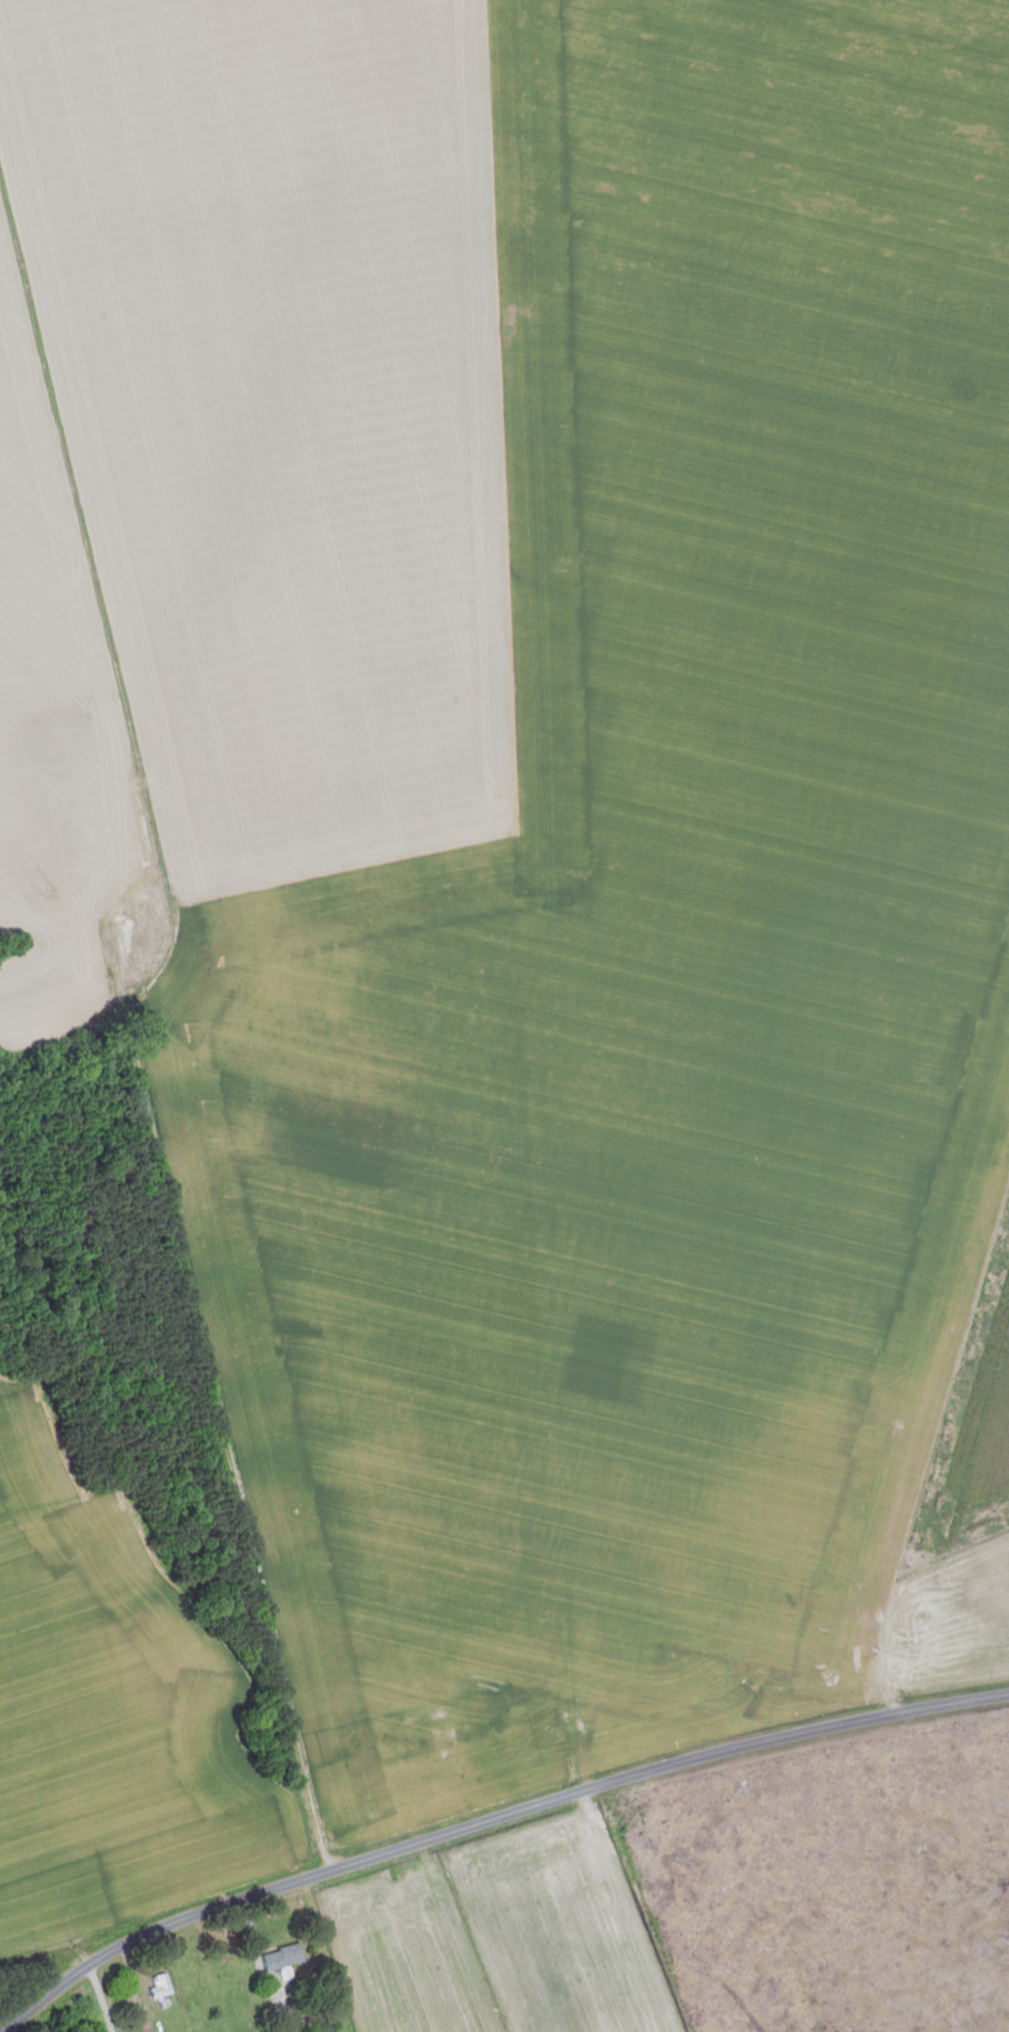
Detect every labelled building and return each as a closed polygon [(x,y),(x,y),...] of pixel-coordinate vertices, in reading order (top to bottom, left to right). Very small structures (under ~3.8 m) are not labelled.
[(299,1962),(295,1944),(256,1954),(260,1972),(276,1968),(278,1980),(288,1977),(285,1966),(299,1962)] [(146,1980),(157,2011),(172,2006),(168,1995),(174,1993),(167,1973),(146,1980)]
